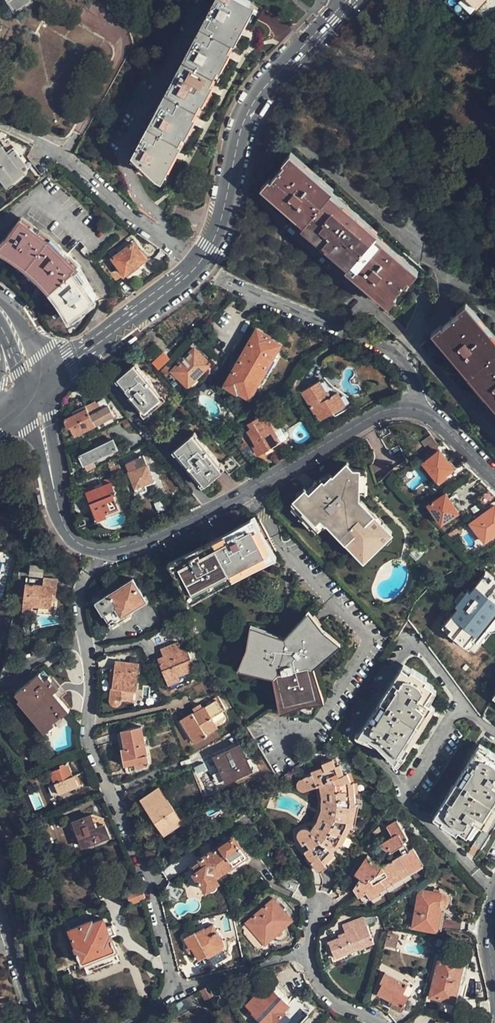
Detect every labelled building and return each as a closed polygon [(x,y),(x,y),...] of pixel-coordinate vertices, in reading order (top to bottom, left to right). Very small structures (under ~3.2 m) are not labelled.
[(31,0),(6,0),(13,13),(32,1),(31,0)] [(242,0),(221,0),(138,162),(149,168),(147,172),(165,181),(247,18),(251,12),(254,6),(242,0)] [(451,0),(443,0),(454,10),(458,6),(451,0)] [(76,21),(67,37),(95,52),(103,36),(76,21)] [(21,172),(19,169),(24,164),(14,151),(8,156),(1,147),(0,148),(0,180),(5,186),(21,172)] [(425,272),(377,230),(378,228),(332,188),(334,186),(294,152),(266,184),(306,219),(304,221),(351,261),(349,263),(397,305),(414,286),(425,272)] [(75,271),(79,268),(50,239),(48,241),(20,219),(0,246),(0,249),(13,258),(15,257),(21,262),(21,263),(27,268),(33,273),(34,271),(46,284),(45,285),(50,291),(56,298),(57,297),(62,303),(60,304),(70,319),(96,299),(75,271)] [(117,282),(145,260),(133,244),(113,260),(116,265),(108,271),(117,282)] [(469,302),(437,330),(445,339),(444,340),(454,351),(455,350),(459,355),(458,356),(459,358),(461,357),(488,388),(487,389),(489,392),(490,390),(493,395),(492,395),(494,398),(494,397),(494,332),(469,302)] [(246,396),(276,342),(265,336),(266,335),(255,329),(224,384),(235,390),(236,389),(246,396)] [(171,370),(183,382),(196,369),(199,372),(208,363),(193,349),(171,370)] [(150,362),(156,370),(168,358),(161,351),(150,362)] [(142,415),(162,398),(136,369),(118,384),(130,398),(128,399),(142,415)] [(196,369),(183,382),(188,387),(201,374),(199,372),(196,369)] [(319,419),(343,405),(335,392),(327,397),(318,381),(301,391),(312,411),(314,410),(319,419)] [(85,406),(86,408),(94,425),(113,416),(108,405),(101,409),(98,402),(95,403),(94,401),(85,406)] [(94,425),(86,408),(63,420),(66,427),(69,426),(73,435),(94,425)] [(247,423),(249,426),(250,428),(246,431),(252,441),(254,444),(251,446),(256,455),(279,441),(261,414),(247,423)] [(411,452),(417,458),(427,452),(436,445),(430,435),(419,443),(421,445),(411,452)] [(221,466),(195,436),(174,454),(200,483),(221,466)] [(83,466),(116,449),(111,439),(78,456),(83,466)] [(450,469),(451,468),(438,450),(421,461),(434,480),(450,469)] [(427,452),(417,458),(418,461),(428,454),(427,452)] [(145,492),(143,488),(142,484),(151,481),(142,456),(124,462),(136,495),(145,492)] [(323,470),(317,476),(326,485),(328,485),(330,484),(335,484),(337,484),(343,486),(345,487),(348,490),(350,493),(351,498),(352,500),(359,500),(359,470),(352,470),(341,459),(327,474),(323,470)] [(457,478),(468,470),(460,462),(451,468),(450,469),(457,478)] [(382,545),(389,537),(391,535),(373,517),(371,520),(369,521),(362,515),(360,517),(351,509),(351,500),(352,500),(351,498),(350,493),(348,490),(345,487),(343,486),(337,484),(335,484),(330,484),(328,485),(326,485),(317,476),(315,477),(314,475),(310,479),(308,477),(303,482),(300,480),(297,484),(299,486),(287,499),(302,513),(312,524),(319,516),(341,537),(338,541),(344,547),(351,540),(362,550),(370,542),(368,540),(372,536),(382,545)] [(121,511),(110,482),(85,492),(96,520),(121,511)] [(483,507),(494,500),(494,496),(489,490),(476,498),(483,507)] [(203,506),(191,492),(182,497),(190,512),(203,506)] [(456,512),(442,494),(426,505),(439,524),(456,512)] [(369,521),(371,520),(373,517),(359,504),(359,500),(352,500),(351,500),(351,509),(360,517),(362,515),(369,521)] [(494,505),(469,523),(483,542),(494,532),(494,506),(494,505)] [(312,524),(302,513),(297,518),(313,534),(321,525),(338,541),(341,537),(319,516),(312,524)] [(192,601),(280,557),(260,517),(172,559),(192,601)] [(351,540),(344,547),(362,565),(382,545),(372,536),(368,540),(370,542),(362,550),(351,540)] [(42,584),(43,577),(25,575),(25,582),(42,584)] [(57,578),(43,577),(42,584),(25,582),(22,604),(31,605),(50,607),(51,595),(55,596),(57,578)] [(131,578),(111,591),(101,597),(95,601),(110,624),(130,612),(129,610),(145,600),(131,578)] [(422,584),(426,588),(432,582),(428,578),(422,584)] [(101,597),(111,591),(107,585),(97,591),(101,597)] [(494,606),(494,604),(474,587),(451,616),(473,634),(494,606)] [(31,605),(22,604),(22,611),(31,612),(31,605)] [(318,667),(343,645),(311,614),(288,636),(255,626),(239,671),(274,679),(284,708),(326,701),(318,667)] [(158,660),(160,666),(163,672),(168,686),(179,681),(178,676),(186,673),(194,669),(186,649),(181,650),(178,644),(161,650),(164,658),(158,660)] [(135,689),(138,665),(116,662),(112,686),(111,686),(109,698),(109,701),(111,703),(112,704),(114,704),(116,704),(118,703),(119,701),(120,699),(131,700),(133,689),(135,689)] [(401,756),(432,707),(428,705),(429,704),(423,699),(431,686),(423,681),(425,678),(410,668),(408,672),(400,666),(355,736),(365,739),(366,737),(377,744),(376,747),(392,762),(397,754),(401,756)] [(53,692),(58,688),(48,676),(44,679),(39,673),(14,692),(20,700),(22,698),(33,712),(31,713),(38,721),(40,720),(45,726),(60,715),(61,716),(68,711),(58,697),(53,692)] [(179,681),(168,686),(170,689),(190,682),(186,673),(178,676),(179,681)] [(62,694),(58,688),(53,692),(58,697),(62,694)] [(214,701),(220,710),(223,708),(217,699),(214,701)] [(221,711),(220,710),(214,701),(192,715),(191,714),(179,721),(193,743),(205,736),(204,734),(215,728),(209,719),(221,711)] [(149,765),(140,728),(116,733),(119,742),(120,750),(124,749),(128,765),(140,763),(141,766),(149,765)] [(213,756),(215,761),(220,771),(224,781),(249,769),(238,745),(213,756)] [(494,809),(494,753),(486,747),(483,750),(476,745),(433,813),(440,818),(438,821),(454,832),(456,828),(465,834),(474,820),(480,825),(481,823),(485,825),(494,809)] [(339,846),(350,827),(352,827),(360,803),(355,803),(355,783),(347,784),(341,763),(335,764),(334,757),(323,760),(324,765),(311,768),(312,772),(305,774),(305,776),(303,777),(302,778),(301,778),(299,780),(298,781),(298,783),(297,784),(299,786),(300,788),(302,788),(304,789),(306,789),(310,788),(322,785),(323,788),(323,792),(323,796),(323,802),(322,807),(321,811),(320,815),(317,820),(315,824),(312,829),(309,827),(308,826),(306,825),(304,825),(302,825),(300,826),(298,828),(298,830),(297,831),(297,833),(298,835),(300,839),(301,839),(304,846),(301,847),(312,870),(324,865),(323,860),(333,852),(331,849),(337,844),(339,846)] [(220,771),(215,761),(211,763),(215,773),(220,771)] [(77,786),(74,778),(72,779),(71,776),(66,762),(59,765),(59,767),(48,771),(49,773),(51,772),(55,782),(52,783),(57,794),(77,786)] [(138,800),(149,815),(153,813),(157,817),(152,820),(162,834),(180,821),(157,787),(138,800)] [(248,805),(243,797),(229,805),(231,809),(235,814),(248,805)] [(94,826),(103,823),(98,811),(89,815),(94,826)] [(107,835),(103,823),(94,826),(89,815),(71,821),(80,846),(107,835)] [(385,884),(390,881),(391,882),(423,862),(412,845),(407,847),(402,840),(407,837),(395,819),(384,826),(390,836),(378,844),(388,851),(396,846),(401,852),(382,864),(365,855),(353,874),(358,877),(352,888),(357,897),(366,892),(370,898),(379,893),(379,891),(386,886),(385,884)] [(213,878),(235,864),(243,859),(244,858),(232,838),(218,847),(214,850),(191,866),(195,873),(192,875),(203,892),(205,891),(206,893),(208,892),(209,893),(210,894),(211,894),(213,893),(214,892),(215,892),(216,890),(216,889),(216,887),(215,887),(216,886),(215,884),(216,884),(213,878)] [(294,891),(298,882),(282,875),(278,884),(294,891)] [(176,898),(180,890),(167,883),(162,891),(176,898)] [(144,899),(141,887),(123,893),(127,905),(144,899)] [(434,929),(439,906),(442,906),(445,904),(446,902),(446,900),(446,898),(444,896),(443,894),(441,894),(423,890),(417,893),(413,910),(418,912),(415,925),(424,927),(434,929)] [(291,922),(282,911),(276,903),(274,900),(247,922),(250,925),(243,930),(244,934),(256,949),(264,943),(291,922)] [(276,903),(282,911),(286,908),(281,902),(278,900),(276,903)] [(372,941),(362,916),(340,925),(344,932),(336,935),(338,938),(327,942),(333,957),(372,941)] [(108,934),(106,927),(103,918),(92,922),(91,920),(69,929),(75,946),(74,946),(80,963),(82,962),(114,950),(115,950),(111,936),(110,934),(108,934)] [(224,946),(217,933),(212,924),(203,928),(203,927),(194,932),(193,931),(182,937),(188,947),(190,946),(197,959),(205,955),(211,966),(227,958),(224,954),(221,947),(224,946)] [(112,925),(106,927),(108,934),(110,934),(111,936),(115,934),(112,925)] [(220,932),(217,933),(224,946),(221,947),(224,954),(226,952),(227,951),(228,948),(228,946),(227,944),(220,932)] [(389,933),(387,944),(397,945),(398,935),(389,933)] [(114,950),(82,962),(85,973),(117,961),(114,950)] [(451,1001),(456,982),(462,960),(439,955),(429,995),(451,1001)] [(462,960),(456,982),(463,984),(468,962),(462,960)] [(401,995),(407,987),(386,973),(380,982),(382,984),(376,994),(390,1003),(388,1007),(398,1014),(407,999),(401,995)] [(262,995),(269,986),(266,983),(258,991),(262,995)] [(208,984),(198,989),(203,999),(213,993),(208,984)] [(409,984),(407,987),(401,995),(407,999),(415,987),(409,984)] [(269,986),(262,995),(258,991),(244,1004),(264,1022),(269,1022),(272,1020),(274,1022),(284,1011),(282,1009),(287,1005),(269,986)]
